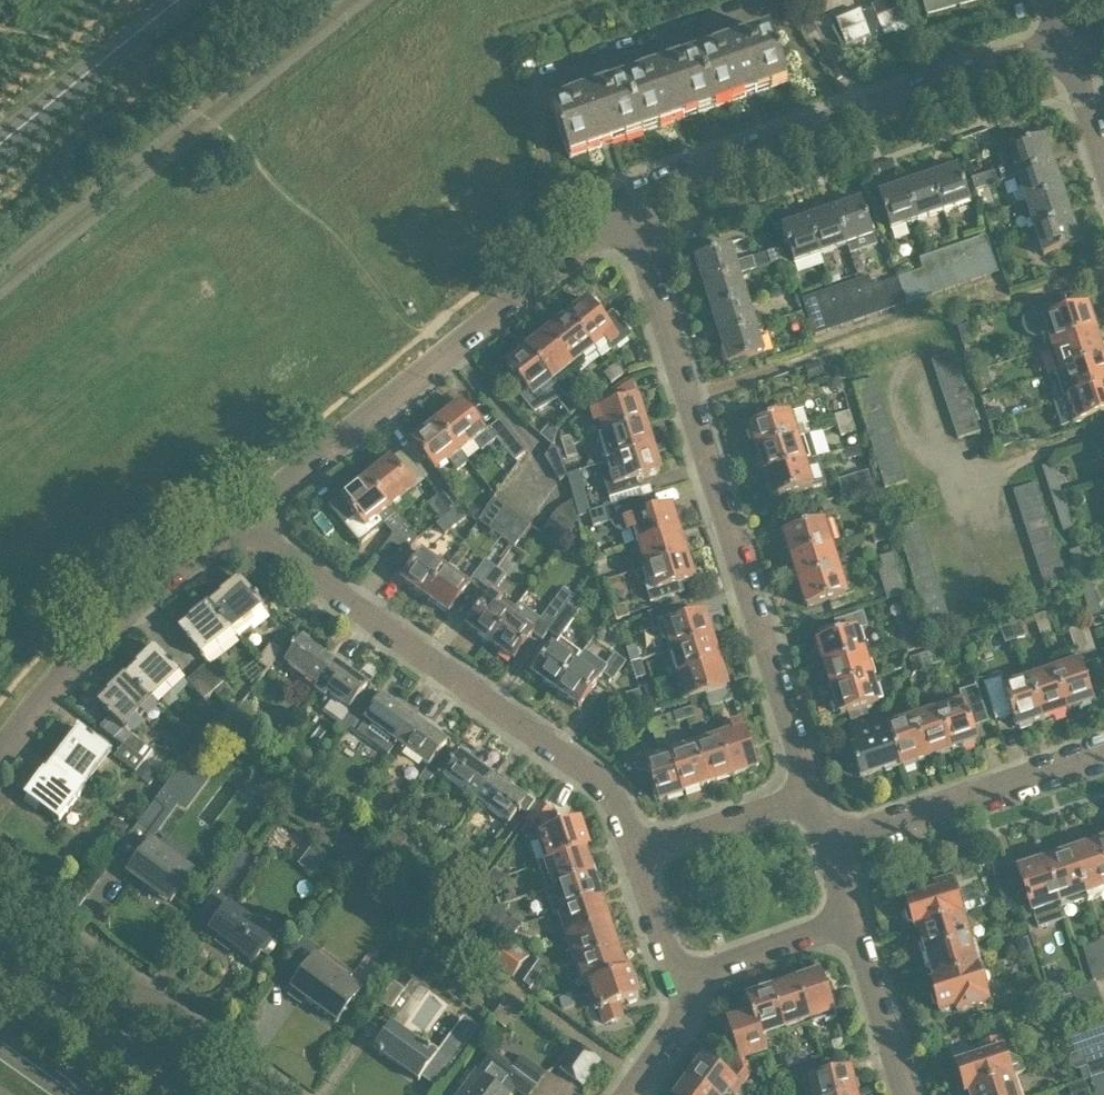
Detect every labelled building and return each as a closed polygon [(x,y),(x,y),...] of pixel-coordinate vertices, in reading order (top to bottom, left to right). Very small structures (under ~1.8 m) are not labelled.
[(852,58),(852,59),(876,49),(875,46),(886,41),(887,44),(911,34),(897,0),(888,0),(871,7),(873,10),(862,14),(861,11),(836,21),(852,58)] [(926,14),(977,0),(922,0),(926,14)] [(1018,21),(1026,18),(1022,6),(1014,8),(1018,21)] [(788,82),(771,32),(696,58),(714,108),(788,82)] [(641,134),(714,108),(696,58),(623,83),(641,134)] [(570,158),(641,134),(623,83),(552,108),(570,158)] [(1009,149),(1017,174),(1053,162),(1045,138),(1009,149)] [(1062,190),(1053,162),(1017,174),(1026,202),(1062,190)] [(928,178),(940,213),(971,203),(958,167),(928,178)] [(985,174),(989,186),(1003,182),(999,169),(985,174)] [(975,191),(989,186),(985,174),(971,179),(975,191)] [(905,186),(917,221),(940,213),(928,178),(905,186)] [(917,221),(905,186),(878,195),(891,230),(917,221)] [(1062,190),(1026,202),(1035,228),(1071,217),(1062,190)] [(834,210),(845,246),(874,236),(862,200),(834,210)] [(845,246),(834,210),(808,219),(820,255),(845,246)] [(1080,244),(1071,217),(1035,228),(1044,256),(1080,244)] [(820,255),(808,219),(782,228),(794,264),(820,255)] [(983,277),(998,272),(986,236),(970,242),(983,277)] [(983,277),(970,242),(957,246),(960,255),(969,282),(983,277)] [(960,255),(957,246),(945,250),(948,260),(960,255)] [(704,286),(740,274),(767,266),(763,255),(736,263),(731,247),(695,258),(704,286)] [(763,255),(767,266),(784,260),(781,249),(763,255)] [(948,260),(945,250),(931,255),(934,264),(948,260)] [(934,264),(931,255),(920,259),(923,268),(934,264)] [(948,260),(957,286),(969,282),(960,255),(948,260)] [(934,264),(944,291),(957,286),(948,260),(934,264)] [(924,270),(932,295),(944,291),(934,264),(923,268),(924,270)] [(909,275),(917,300),(932,295),(924,270),(909,275)] [(711,311),(748,299),(740,274),(704,286),(711,311)] [(896,279),(904,305),(917,300),(909,275),(896,279)] [(870,286),(872,286),(869,277),(854,282),(857,291),(870,286)] [(904,305),(896,279),(884,284),(892,309),(904,305)] [(857,291),(854,282),(841,286),(844,295),(857,291)] [(892,309),(884,284),(872,287),(872,286),(870,286),(879,313),(892,309)] [(844,295),(841,286),(827,291),(831,300),(844,295)] [(857,291),(866,318),(879,313),(870,286),(857,291)] [(815,296),(827,331),(840,327),(831,300),(827,291),(815,296)] [(857,291),(844,295),(853,322),(866,318),(857,291)] [(831,300),(840,327),(853,322),(844,295),(831,300)] [(803,300),(816,335),(827,331),(815,296),(803,300)] [(753,317),(748,299),(711,311),(720,339),(756,327),(763,325),(760,315),(753,317)] [(567,317),(592,349),(604,339),(613,350),(631,336),(613,313),(604,321),(587,301),(567,317)] [(1087,307),(1055,317),(1052,307),(1038,311),(1031,313),(1031,314),(1029,315),(1027,317),(1026,319),(1025,321),(1025,322),(1024,325),(1024,327),(1025,328),(1025,329),(1027,331),(1027,332),(1028,333),(1030,334),(1032,335),(1034,336),(1038,336),(1043,335),(1048,350),(1053,348),(1096,334),(1095,331),(1098,327),(1096,319),(1091,319),(1087,307)] [(572,366),(592,349),(567,317),(566,318),(562,316),(554,322),(555,327),(547,334),(572,366)] [(975,334),(972,325),(958,329),(961,338),(975,334)] [(756,327),(720,339),(728,365),(765,354),(756,327)] [(553,381),(572,366),(547,334),(527,349),(553,381)] [(1096,334),(1053,348),(1061,372),(1103,358),(1103,357),(1103,356),(1103,345),(1099,343),(1096,334)] [(527,349),(526,350),(522,348),(514,355),(515,359),(508,365),(538,403),(547,396),(542,390),(553,381),(527,349)] [(932,359),(936,370),(958,363),(954,351),(932,359)] [(1103,387),(1103,358),(1061,372),(1070,398),(1103,387)] [(970,365),(973,373),(987,369),(984,360),(970,365)] [(805,367),(810,380),(824,375),(820,362),(805,367)] [(936,370),(939,382),(962,374),(958,363),(936,370)] [(618,379),(624,373),(616,364),(610,369),(618,379)] [(611,384),(618,379),(610,369),(604,374),(611,384)] [(990,378),(987,369),(973,373),(976,382),(990,378)] [(939,382),(943,393),(966,385),(962,374),(939,382)] [(853,385),(856,397),(879,390),(875,378),(853,385)] [(636,392),(632,381),(624,386),(618,390),(613,393),(614,398),(636,392)] [(943,393),(947,404),(969,397),(966,385),(943,393)] [(1070,398),(1078,423),(1103,415),(1103,387),(1070,398)] [(856,397),(860,408),(882,401),(879,390),(856,397)] [(577,411),(583,406),(576,396),(569,402),(577,411)] [(947,404),(951,416),(973,408),(969,397),(947,404)] [(606,435),(645,422),(638,399),(591,414),(595,424),(602,422),(606,435)] [(860,408),(864,420),(886,413),(882,401),(860,408)] [(526,452),(500,420),(485,432),(462,403),(437,422),(460,452),(475,440),(482,450),(497,439),(516,460),(526,452)] [(951,416),(955,427),(977,420),(973,408),(951,416)] [(803,409),(789,414),(751,425),(752,429),(749,430),(752,440),(755,439),(758,449),(810,431),(803,409)] [(1000,409),(986,413),(989,422),(1003,418),(1000,409)] [(835,416),(838,426),(852,422),(849,412),(835,416)] [(864,420),(867,431),(890,424),(886,413),(864,420)] [(529,425),(552,445),(553,446),(558,431),(540,416),(529,425)] [(955,427),(958,438),(981,431),(977,420),(955,427)] [(469,462),(460,452),(437,422),(412,442),(436,472),(449,461),(457,471),(469,462)] [(645,422),(606,435),(614,459),(652,447),(645,422)] [(855,431),(852,422),(838,426),(841,436),(855,431)] [(867,431),(871,443),(893,436),(890,424),(867,431)] [(810,431),(758,449),(762,461),(759,462),(762,473),(765,472),(767,476),(805,463),(817,459),(810,434),(811,434),(810,431)] [(1009,435),(995,440),(998,449),(1011,445),(1009,435)] [(561,439),(564,449),(574,446),(571,436),(561,439)] [(871,443),(874,454),(897,447),(893,436),(871,443)] [(567,476),(563,460),(560,450),(553,446),(552,445),(545,458),(560,481),(567,476)] [(564,449),(567,458),(577,455),(574,446),(564,449)] [(863,455),(860,446),(846,450),(849,459),(863,455)] [(614,487),(660,473),(652,447),(614,459),(606,462),(614,487)] [(874,454),(878,466),(900,459),(897,447),(874,454)] [(367,478),(390,508),(397,517),(421,497),(391,459),(367,478)] [(878,466),(881,477),(904,470),(900,459),(878,466)] [(805,463),(767,476),(769,485),(766,487),(769,497),(773,496),(774,499),(812,488),(805,463)] [(1043,468),(1046,478),(1055,475),(1052,465),(1043,468)] [(885,489),(907,482),(904,470),(881,477),(885,489)] [(873,487),(868,472),(839,481),(844,496),(873,487)] [(1046,478),(1050,489),(1059,486),(1055,475),(1046,478)] [(365,528),(379,517),(393,535),(379,554),(397,567),(418,538),(408,531),(397,517),(390,508),(367,478),(342,499),(340,497),(329,506),(344,525),(356,516),(365,528)] [(1017,501),(1040,494),(1036,483),(1014,490),(1017,501)] [(1050,489),(1053,499),(1062,497),(1059,486),(1050,489)] [(451,514),(462,505),(448,488),(437,497),(451,514)] [(1044,505),(1040,494),(1017,501),(1021,513),(1044,505)] [(637,542),(639,542),(678,529),(671,506),(650,513),(645,496),(591,513),(595,526),(615,520),(616,522),(617,524),(618,525),(620,526),(622,527),(624,528),(626,528),(628,528),(632,527),(637,542)] [(451,514),(437,497),(428,504),(441,521),(442,522),(451,514)] [(1053,499),(1057,510),(1065,507),(1062,497),(1053,499)] [(479,521),(491,530),(506,508),(494,499),(479,521)] [(558,510),(576,527),(581,520),(580,517),(577,507),(574,500),(560,508),(558,510)] [(834,510),(831,501),(822,504),(824,513),(834,510)] [(589,514),(589,511),(587,504),(577,507),(580,517),(589,514)] [(442,522),(441,521),(437,524),(445,535),(470,515),(462,505),(451,514),(442,522)] [(1047,517),(1044,505),(1021,513),(1025,524),(1047,517)] [(1057,510),(1060,521),(1069,518),(1065,507),(1057,510)] [(503,538),(518,516),(506,508),(491,530),(503,538)] [(549,522),(569,536),(576,527),(558,510),(549,522)] [(531,525),(518,516),(503,538),(515,547),(531,525)] [(1051,528),(1047,517),(1025,524),(1028,536),(1051,528)] [(1069,518),(1060,521),(1063,531),(1072,529),(1069,518)] [(872,534),(886,529),(883,520),(869,524),(872,534)] [(792,556),(830,544),(823,521),(784,533),(786,537),(782,538),(785,548),(789,548),(792,556)] [(549,522),(541,533),(560,548),(569,536),(549,522)] [(897,529),(901,540),(924,533),(920,522),(897,529)] [(1055,540),(1051,528),(1028,536),(1032,547),(1055,540)] [(678,529),(639,542),(647,567),(686,555),(678,529)] [(886,529),(872,534),(875,543),(889,539),(886,529)] [(901,540),(905,552),(927,545),(924,533),(901,540)] [(1058,551),(1055,540),(1032,547),(1036,559),(1058,551)] [(830,544),(792,556),(796,569),(793,570),(796,581),(799,580),(799,582),(838,569),(830,544)] [(905,552),(908,563),(930,556),(927,545),(905,552)] [(1074,563),(1083,560),(1079,550),(1070,553),(1074,563)] [(1062,563),(1058,551),(1036,559),(1040,570),(1062,563)] [(402,580),(426,597),(445,569),(422,553),(402,580)] [(595,566),(607,562),(604,554),(593,558),(595,566)] [(906,595),(894,554),(880,558),(882,567),(877,569),(888,600),(906,595)] [(686,555),(647,567),(652,581),(645,583),(651,602),(684,592),(682,584),(694,580),(692,572),(696,568),(693,558),(687,557),(686,555)] [(912,575),(934,568),(930,556),(908,563),(912,575)] [(470,582),(480,589),(495,567),(485,560),(470,582)] [(1083,560),(1074,563),(1077,574),(1086,571),(1083,560)] [(1066,574),(1062,563),(1040,570),(1043,581),(1066,574)] [(507,575),(495,567),(480,589),(490,596),(493,591),(495,592),(507,575)] [(469,586),(445,569),(426,597),(449,614),(469,586)] [(838,569),(799,582),(803,593),(800,594),(803,605),(806,604),(807,607),(846,596),(838,569)] [(1086,571),(1077,574),(1081,584),(1089,582),(1086,571)] [(1069,586),(1066,574),(1043,581),(1047,593),(1069,586)] [(210,605),(232,633),(264,607),(242,579),(210,605)] [(915,586),(919,598),(941,591),(937,579),(915,586)] [(1089,582),(1081,584),(1084,595),(1093,592),(1089,582)] [(541,620),(520,605),(492,645),(514,661),(533,634),(544,642),(549,633),(568,605),(574,596),(563,588),(541,620)] [(467,627),(492,645),(520,605),(519,604),(517,608),(495,592),(493,591),(490,596),(467,627)] [(919,598),(923,609),(944,602),(941,591),(919,598)] [(1093,592),(1084,595),(1087,606),(1096,603),(1093,592)] [(923,609),(926,620),(948,614),(944,602),(923,609)] [(615,620),(627,617),(630,616),(626,603),(611,608),(615,620)] [(1096,603),(1087,606),(1091,616),(1099,614),(1096,603)] [(232,633),(210,605),(179,630),(202,658),(232,633)] [(568,605),(549,633),(557,639),(559,640),(560,638),(578,612),(568,605)] [(659,629),(659,630),(662,639),(664,638),(668,651),(712,637),(714,632),(712,624),(707,622),(705,614),(682,621),(678,606),(652,614),(657,630),(659,629)] [(864,652),(857,631),(868,628),(863,612),(833,622),(838,635),(818,641),(819,645),(816,646),(819,655),(822,655),(825,665),(864,652)] [(930,632),(951,625),(948,614),(926,620),(930,632)] [(1045,614),(1035,617),(1041,635),(1051,632),(1045,614)] [(1011,625),(1016,639),(1025,636),(1020,622),(1011,625)] [(1006,643),(1016,639),(1011,625),(1001,629),(1006,643)] [(1055,672),(1068,710),(1079,706),(1080,710),(1090,706),(1089,703),(1094,701),(1081,663),(1080,663),(1078,657),(1096,651),(1087,626),(1069,632),(1075,651),(1050,659),(1054,672),(1055,672)] [(902,632),(905,642),(919,637),(916,628),(902,632)] [(285,663),(317,686),(336,660),(304,636),(285,663)] [(676,677),(720,663),(712,637),(668,651),(676,677)] [(922,647),(919,637),(905,642),(908,651),(922,647)] [(532,674),(556,691),(576,663),(582,654),(560,638),(559,640),(557,639),(532,674)] [(268,670),(274,662),(283,650),(272,643),(258,663),(268,670)] [(613,680),(623,666),(626,662),(607,647),(599,658),(608,665),(602,672),(613,680)] [(127,677),(151,703),(182,674),(156,648),(127,677)] [(628,653),(631,663),(641,660),(638,651),(628,653)] [(936,651),(921,656),(925,668),(940,662),(936,651)] [(864,652),(825,665),(829,677),(826,678),(829,688),(832,687),(833,689),(871,676),(864,652)] [(925,668),(921,656),(910,659),(915,673),(924,670),(923,668),(925,668)] [(368,683),(336,660),(317,686),(315,690),(325,698),(328,694),(349,710),(356,700),(368,683)] [(644,670),(641,660),(631,663),(634,673),(644,670)] [(599,679),(576,663),(556,691),(579,707),(599,679)] [(706,695),(728,688),(720,663),(676,677),(684,702),(706,695)] [(197,673),(214,692),(225,683),(208,664),(197,673)] [(996,720),(1012,715),(1016,728),(1020,726),(1021,729),(1032,726),(1031,723),(1042,719),(1029,680),(1018,684),(1017,680),(1004,684),(1005,688),(1003,689),(998,672),(982,678),(996,720)] [(1064,711),(1068,710),(1055,672),(1054,672),(1029,680),(1042,719),(1054,715),(1055,718),(1066,715),(1064,711)] [(214,692),(197,673),(188,682),(205,701),(214,692)] [(871,676),(833,689),(836,701),(833,702),(836,712),(839,711),(841,715),(879,703),(871,676)] [(151,703),(127,677),(99,704),(124,730),(151,703)] [(977,686),(961,692),(959,693),(961,699),(947,703),(948,708),(939,711),(951,750),(963,746),(964,748),(975,745),(974,742),(977,741),(972,724),(988,719),(977,686)] [(728,688),(706,695),(710,708),(732,701),(728,688)] [(364,704),(354,717),(363,723),(365,719),(382,695),(374,691),(364,705),(364,704)] [(383,694),(382,695),(365,719),(397,742),(415,717),(383,694)] [(356,700),(349,710),(347,712),(354,717),(364,704),(356,700)] [(659,701),(649,704),(652,714),(662,711),(659,701)] [(692,707),(684,710),(687,720),(696,717),(692,707)] [(687,720),(684,710),(673,714),(676,723),(687,720)] [(887,772),(901,766),(888,728),(887,728),(881,711),(847,722),(856,750),(853,751),(861,777),(885,769),(887,772)] [(913,720),(926,758),(938,754),(939,757),(949,753),(948,751),(951,750),(939,711),(913,720)] [(397,742),(429,765),(418,780),(426,786),(434,775),(443,761),(436,757),(448,740),(415,717),(397,742)] [(888,728),(901,766),(904,765),(905,768),(916,765),(915,762),(926,758),(913,720),(888,728)] [(720,737),(732,777),(757,768),(756,766),(759,764),(757,758),(754,758),(742,722),(731,726),(733,733),(720,737)] [(55,763),(87,786),(111,754),(80,730),(55,763)] [(123,746),(145,762),(152,752),(131,735),(123,746)] [(695,746),(707,785),(732,777),(720,737),(695,746)] [(145,762),(123,746),(115,757),(136,773),(145,762)] [(672,754),(684,793),(707,785),(695,746),(672,754)] [(434,775),(442,781),(445,777),(477,800),(495,774),(463,750),(455,761),(447,756),(443,762),(443,761),(434,775)] [(684,793),(672,754),(657,758),(654,752),(644,755),(656,789),(653,792),(655,799),(659,800),(660,801),(684,793)] [(192,874),(191,874),(199,862),(169,840),(165,846),(154,839),(180,803),(185,807),(205,780),(190,769),(188,773),(181,768),(185,762),(184,761),(137,824),(148,832),(142,840),(149,845),(142,854),(141,853),(134,862),(136,863),(129,873),(172,904),(192,874)] [(145,762),(136,773),(149,783),(157,772),(145,762)] [(60,822),(87,786),(55,763),(47,774),(45,773),(27,797),(60,822)] [(535,803),(495,774),(477,800),(509,824),(517,812),(519,814),(521,811),(527,815),(535,803)] [(551,862),(584,850),(588,849),(580,822),(552,832),(548,821),(553,814),(540,805),(528,823),(541,831),(551,862)] [(110,827),(122,836),(128,828),(116,819),(110,827)] [(388,842),(399,850),(405,842),(404,836),(397,830),(388,842)] [(1103,889),(1103,862),(1096,840),(1085,844),(1084,848),(1072,852),(1086,895),(1103,889)] [(248,843),(216,886),(230,896),(256,859),(253,858),(258,850),(248,843)] [(584,850),(551,862),(547,864),(555,887),(592,874),(584,850)] [(1060,903),(1086,895),(1072,852),(1059,857),(1056,853),(1045,857),(1060,903)] [(363,853),(356,863),(364,868),(371,858),(363,853)] [(1033,912),(1060,903),(1045,857),(1033,861),(1033,866),(1018,870),(1033,912)] [(372,864),(368,874),(390,883),(394,873),(372,864)] [(494,870),(490,876),(501,882),(505,877),(494,870)] [(592,874),(555,887),(563,912),(600,899),(592,874)] [(1004,903),(1017,899),(1009,874),(995,878),(1004,903)] [(501,882),(490,876),(485,883),(495,891),(501,882)] [(966,914),(958,886),(956,878),(934,885),(937,893),(907,903),(909,910),(906,913),(909,923),(913,923),(915,930),(919,929),(966,914)] [(491,900),(478,890),(470,902),(483,911),(491,900)] [(600,899),(563,912),(571,936),(609,923),(600,899)] [(1017,899),(1004,903),(1006,911),(1020,907),(1017,899)] [(229,905),(210,931),(255,963),(282,925),(259,909),(250,921),(229,905)] [(974,941),(966,914),(919,929),(923,941),(920,945),(923,956),(974,941)] [(521,926),(506,916),(497,928),(512,939),(521,926)] [(609,923),(571,936),(579,961),(617,948),(609,923)] [(1033,953),(1028,938),(1017,942),(1022,957),(1033,953)] [(982,968),(974,941),(923,956),(927,968),(931,969),(935,982),(977,969),(982,968)] [(1101,955),(1097,945),(1084,949),(1087,960),(1101,955)] [(498,966),(514,977),(527,959),(510,947),(498,966)] [(617,948),(579,961),(587,985),(592,984),(625,973),(617,948)] [(1094,981),(1103,977),(1103,965),(1101,955),(1087,960),(1094,981)] [(315,958),(292,990),(338,1023),(361,991),(315,958)] [(539,961),(532,972),(539,976),(546,966),(539,961)] [(977,969),(935,982),(931,983),(934,991),(930,994),(933,1004),(938,1005),(940,1012),(955,1007),(957,1012),(987,1002),(977,969)] [(625,973),(592,984),(605,1024),(622,1019),(618,1005),(638,998),(629,971),(625,973)] [(390,1009),(404,990),(412,979),(402,972),(394,983),(381,1002),(390,1009)] [(539,976),(532,972),(524,983),(531,987),(539,976)] [(821,974),(797,982),(810,1020),(823,1015),(826,1023),(836,1019),(825,987),(828,983),(826,976),(821,975),(821,974)] [(1061,981),(1047,986),(1050,996),(1065,991),(1061,981)] [(785,1028),(810,1020),(797,982),(772,990),(785,1028)] [(1100,998),(1095,985),(1073,993),(1077,1006),(1100,998)] [(1044,987),(1033,991),(1038,1005),(1048,1002),(1044,987)] [(761,1036),(785,1028),(772,990),(747,999),(753,1015),(761,1036)] [(559,999),(563,1010),(575,1006),(570,994),(559,999)] [(509,996),(501,1007),(492,1020),(505,1029),(514,1016),(515,1017),(523,1007),(509,996)] [(1062,1011),(1077,1007),(1074,997),(1059,1002),(1062,1011)] [(1077,1006),(1081,1019),(1103,1011),(1103,1010),(1100,998),(1077,1006)] [(1081,1019),(1086,1032),(1103,1026),(1103,1011),(1081,1019)] [(732,1054),(737,1070),(736,1072),(745,1080),(751,1071),(747,1061),(767,1055),(761,1036),(753,1015),(728,1023),(729,1024),(727,1026),(729,1032),(732,1033),(738,1052),(732,1054)] [(374,1048),(380,1053),(379,1054),(382,1056),(383,1055),(419,1081),(437,1056),(392,1024),(374,1048)] [(1103,1045),(1103,1026),(1086,1032),(1069,1037),(1074,1054),(1075,1055),(1083,1052),(1103,1045)] [(832,1042),(835,1052),(845,1050),(842,1039),(832,1042)] [(1012,1078),(1003,1049),(1000,1039),(979,1046),(983,1056),(956,1065),(965,1094),(970,1092),(1012,1078)] [(580,1043),(558,1063),(576,1083),(598,1063),(580,1043)] [(1103,1058),(1103,1045),(1083,1052),(1087,1064),(1103,1058)] [(794,1056),(798,1066),(808,1062),(805,1052),(794,1056)] [(1103,1074),(1103,1058),(1087,1064),(1083,1052),(1075,1055),(1074,1054),(1072,1055),(1070,1057),(1070,1058),(1069,1060),(1069,1061),(1069,1062),(1069,1063),(1070,1065),(1071,1067),(1072,1068),(1074,1070),(1075,1070),(1077,1071),(1079,1070),(1083,1082),(1092,1079),(1103,1074)] [(514,1087),(526,1094),(529,1094),(544,1074),(522,1058),(514,1069),(493,1054),(463,1094),(508,1094),(514,1087)] [(798,1066),(794,1056),(785,1059),(788,1069),(798,1066)] [(745,1080),(736,1072),(737,1070),(730,1078),(704,1058),(689,1078),(712,1094),(731,1094),(732,1093),(734,1094),(745,1080)] [(855,1093),(850,1070),(826,1076),(821,1063),(791,1074),(793,1085),(803,1082),(806,1094),(847,1094),(855,1093)] [(1092,1079),(1097,1094),(1103,1094),(1103,1074),(1092,1079)] [(689,1078),(677,1094),(712,1094),(689,1078)] [(1012,1078),(970,1092),(971,1094),(1018,1094),(1012,1078)] [(1085,1084),(1068,1089),(1070,1094),(1089,1094),(1085,1084)]
